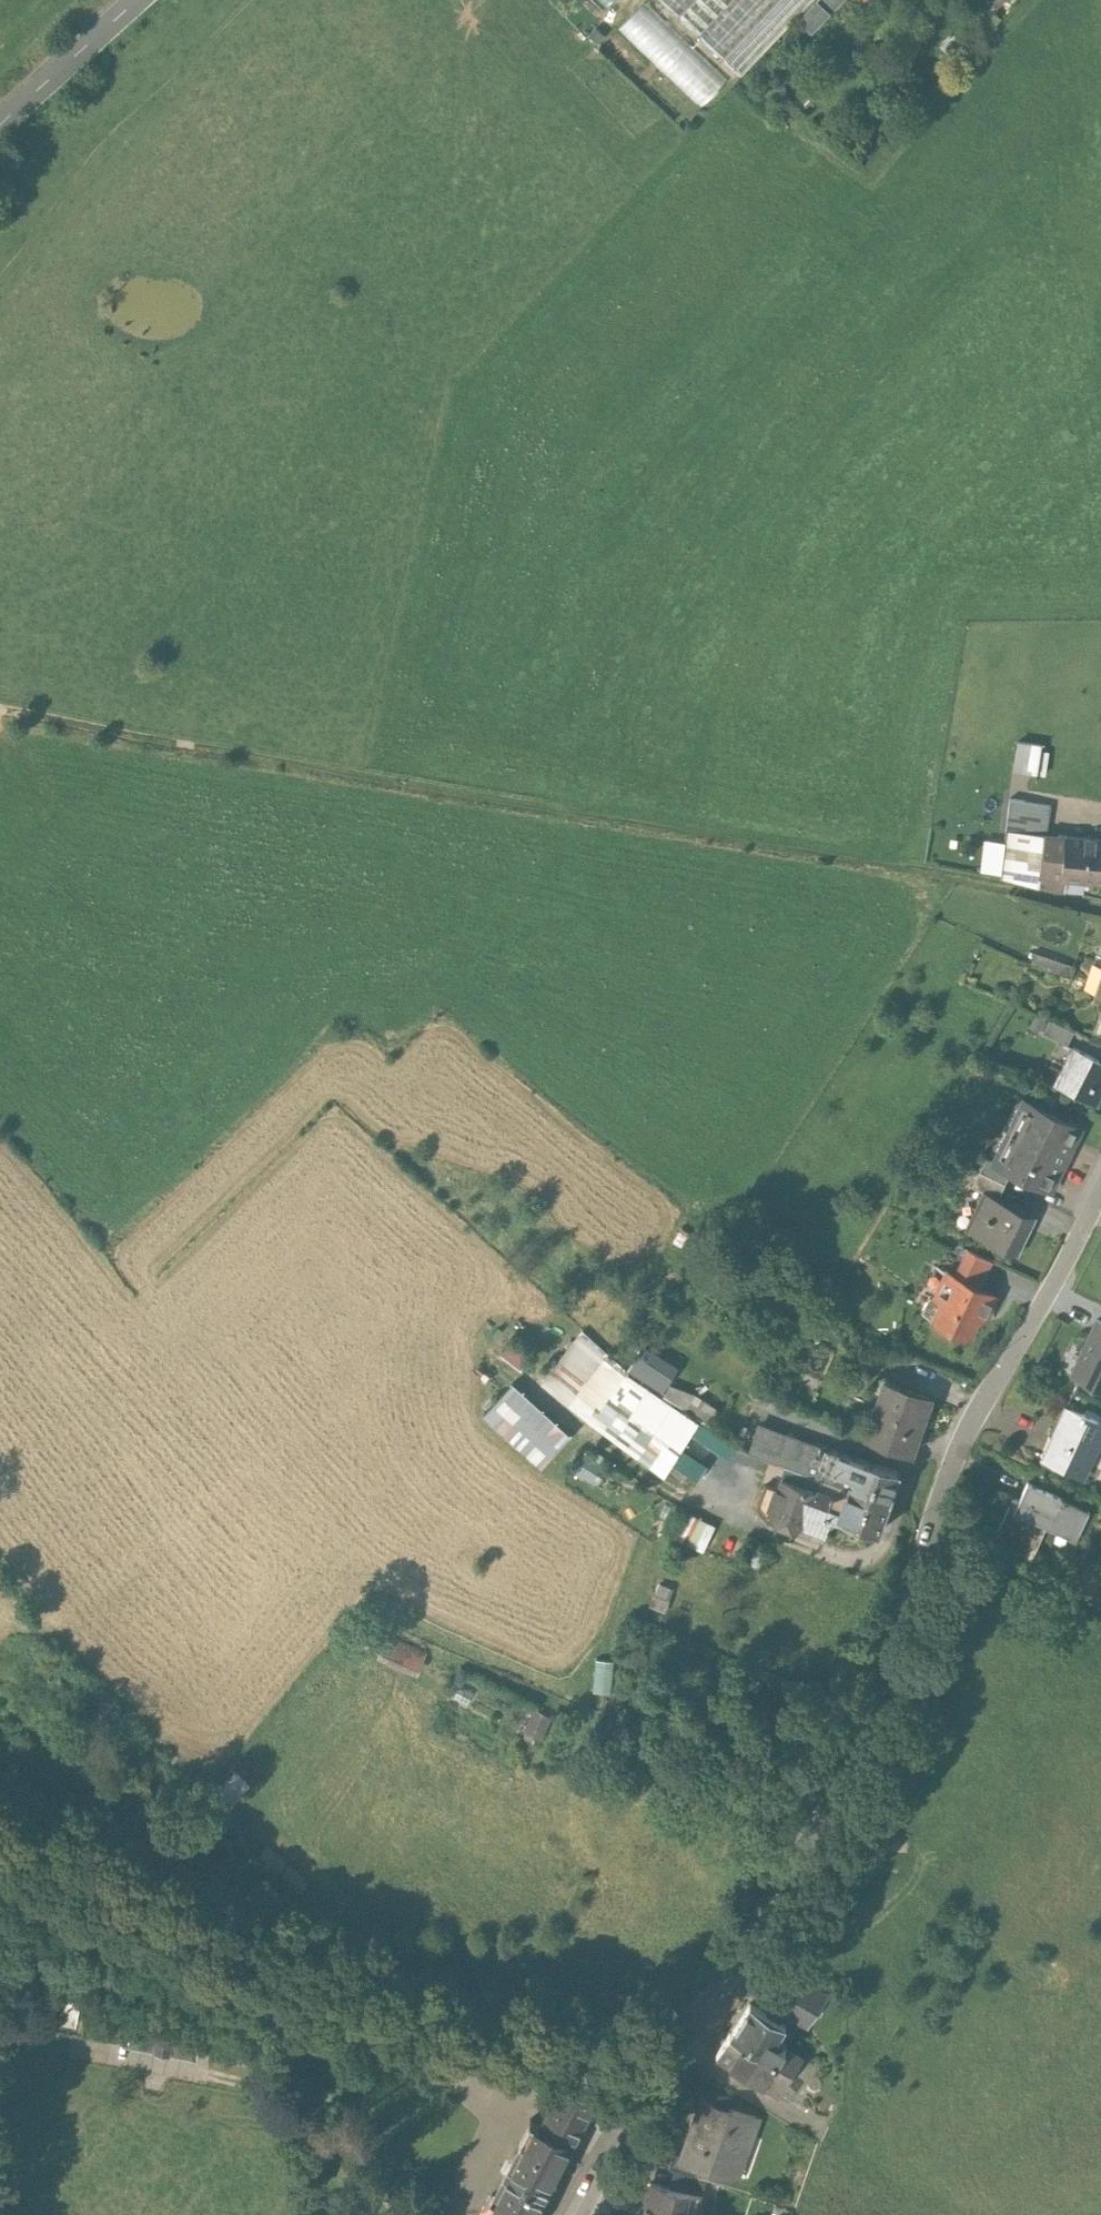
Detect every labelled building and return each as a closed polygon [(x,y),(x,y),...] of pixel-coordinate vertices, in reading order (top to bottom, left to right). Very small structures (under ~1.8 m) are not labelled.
[(722,57),(778,0),(664,0),(722,57)] [(813,0),(784,0),(725,61),(740,75),(813,0)] [(834,10),(843,0),(823,0),(834,10)] [(815,2),(797,22),(811,35),(829,15),(815,2)] [(725,80),(645,4),(621,29),(701,105),(725,80)] [(1017,741),(1013,768),(1036,772),(1040,744),(1017,741)] [(1001,874),(1042,885),(1046,832),(1049,806),(1010,800),(1005,841),(1001,874)] [(1042,885),(1065,890),(1067,876),(1062,876),(1067,834),(1046,832),(1042,885)] [(1067,834),(1062,876),(1067,876),(1100,880),(1100,838),(1067,834)] [(980,871),(1001,874),(1005,841),(984,838),(980,871)] [(1049,1020),(1043,1032),(1067,1044),(1073,1032),(1049,1020)] [(1072,1047),(1054,1082),(1093,1102),(1100,1087),(1100,1062),(1072,1047)] [(1050,1191),(1081,1128),(1023,1099),(991,1162),(1010,1171),(1050,1191)] [(984,1158),(978,1169),(1004,1182),(1010,1171),(991,1162),(984,1158)] [(996,1198),(1004,1182),(978,1169),(970,1185),(984,1192),(996,1198)] [(996,1198),(984,1192),(966,1228),(1016,1253),(1034,1217),(996,1198)] [(968,1248),(956,1271),(979,1283),(991,1260),(968,1248)] [(956,1271),(947,1267),(933,1295),(939,1299),(930,1315),(967,1334),(977,1315),(985,1319),(998,1293),(979,1283),(956,1271)] [(1096,1319),(1070,1372),(1100,1387),(1100,1321),(1096,1319)] [(540,1380),(664,1470),(690,1428),(726,1450),(733,1439),(709,1423),(663,1394),(628,1372),(581,1327),(540,1380)] [(644,1343),(630,1366),(663,1387),(677,1365),(644,1343)] [(931,1394),(884,1376),(862,1433),(910,1451),(931,1394)] [(485,1413),(541,1465),(569,1434),(513,1382),(485,1413)] [(670,1383),(663,1394),(709,1423),(720,1406),(694,1390),(670,1383)] [(1064,1405),(1041,1453),(1081,1473),(1096,1441),(1100,1444),(1100,1423),(1064,1405)] [(821,1473),(847,1482),(887,1497),(898,1467),(822,1440),(821,1444),(758,1421),(748,1449),(821,1475),(821,1473)] [(594,1448),(581,1464),(595,1475),(608,1459),(594,1448)] [(829,1512),(836,1514),(842,1496),(781,1474),(769,1507),(824,1526),(829,1512)] [(847,1482),(842,1496),(836,1514),(876,1528),(887,1497),(847,1482)] [(1087,1510),(1026,1482),(1018,1499),(1014,1508),(1046,1522),(1075,1536),(1087,1510)] [(1031,1555),(1046,1522),(1014,1508),(1018,1499),(1012,1496),(993,1537),(1031,1555)] [(757,1562),(764,1545),(752,1541),(745,1557),(757,1562)] [(649,1605),(664,1610),(672,1586),(658,1581),(649,1605)] [(416,1669),(426,1650),(387,1631),(378,1650),(416,1669)] [(541,1732),(551,1712),(534,1704),(524,1723),(541,1732)] [(249,1775),(234,1761),(211,1786),(226,1800),(249,1775)] [(817,1989),(792,1973),(771,2004),(796,2021),(817,1989)] [(74,2026),(79,1999),(27,1988),(22,2015),(74,2026)] [(730,2028),(732,2029),(757,2045),(766,2031),(774,2036),(783,2021),(749,1999),(730,2028)] [(220,2023),(120,2003),(114,2032),(130,2035),(128,2043),(193,2056),(195,2047),(215,2051),(220,2023)] [(800,2054),(774,2036),(766,2031),(757,2045),(732,2029),(718,2052),(777,2090),(800,2054)] [(576,2051),(538,2122),(572,2141),(610,2069),(576,2051)] [(760,2117),(700,2095),(678,2153),(739,2175),(760,2117)] [(486,2214),(533,2214),(572,2141),(538,2122),(531,2119),(481,2212),(486,2214)] [(701,2193),(705,2179),(673,2168),(668,2185),(701,2193)] [(647,2179),(638,2214),(682,2214),(683,2212),(696,2214),(701,2193),(668,2185),(647,2179)]
